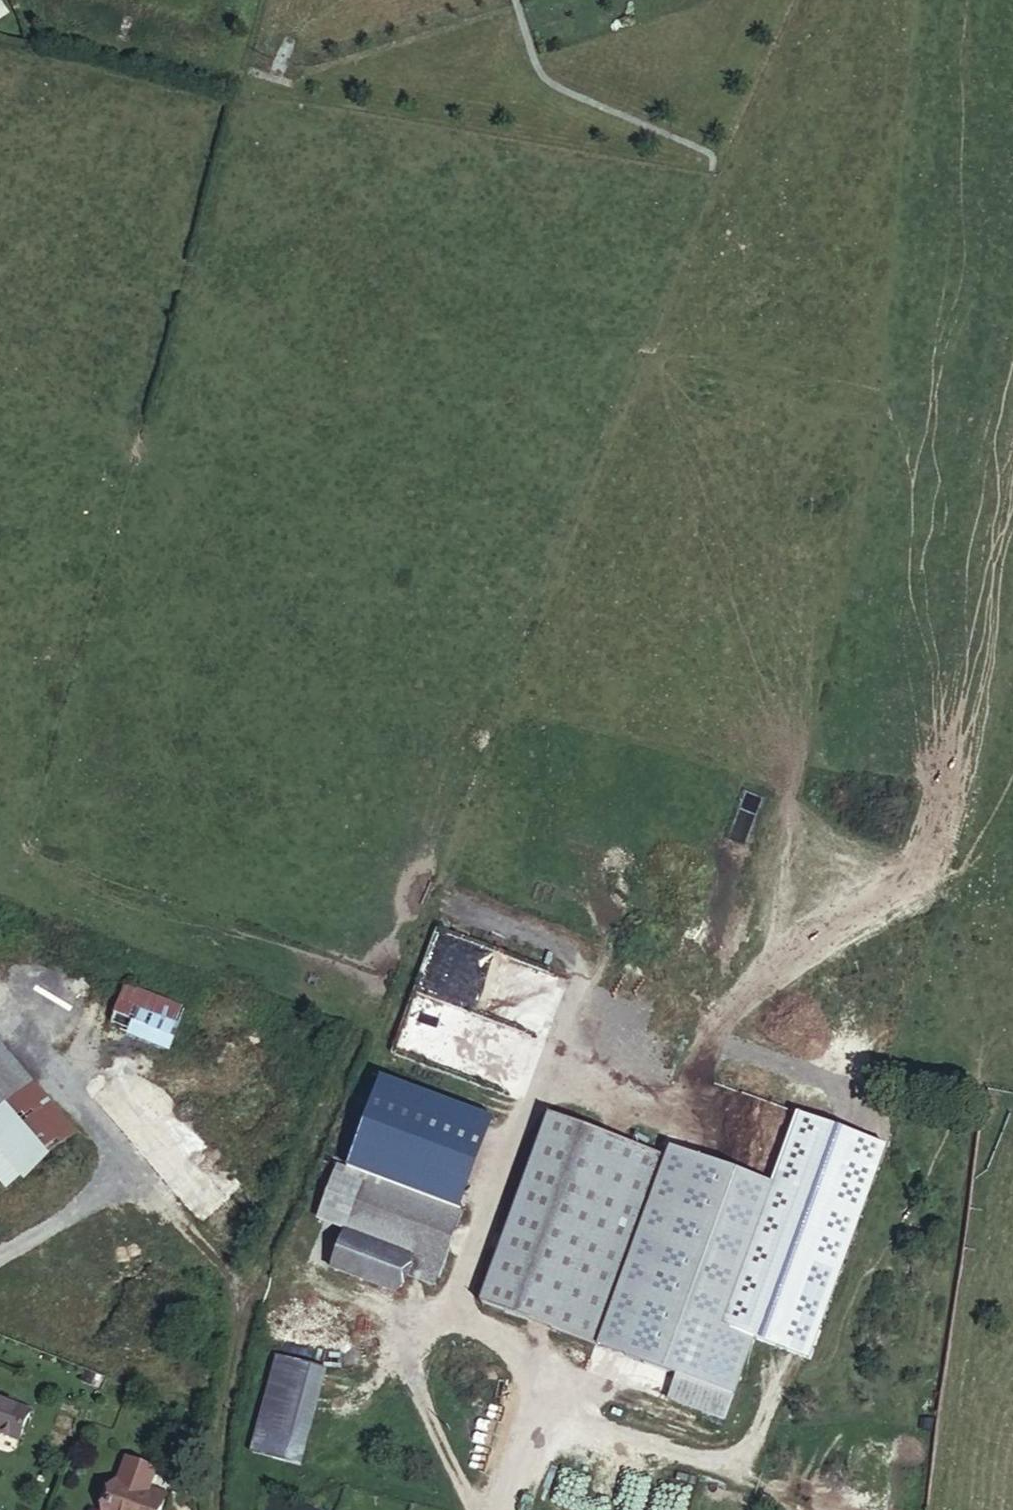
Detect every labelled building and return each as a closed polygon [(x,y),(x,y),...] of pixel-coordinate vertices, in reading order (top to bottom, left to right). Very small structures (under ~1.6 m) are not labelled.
[(12,955),(0,950),(0,977),(3,978),(12,955)] [(184,1009),(127,987),(114,1020),(170,1044),(184,1009)] [(0,1044),(0,1178),(10,1190),(33,1171),(67,1143),(76,1136),(0,1044)] [(492,1120),(379,1079),(346,1169),(458,1211),(492,1120)] [(666,1158),(551,1116),(483,1302),(676,1372),(666,1396),(723,1417),(753,1335),(720,1323),(793,1123),(692,1086),(666,1158)] [(67,1143),(33,1171),(56,1199),(90,1172),(67,1143)] [(333,1268),(397,1292),(404,1273),(435,1284),(459,1214),(365,1179),(333,1268)] [(327,1371),(281,1358),(253,1455),(299,1468),(327,1371)] [(0,1401),(0,1432),(18,1439),(29,1412),(0,1401)] [(142,1491),(144,1486),(150,1467),(125,1458),(107,1509),(159,1509),(165,1493),(150,1488),(149,1494),(142,1491)]
